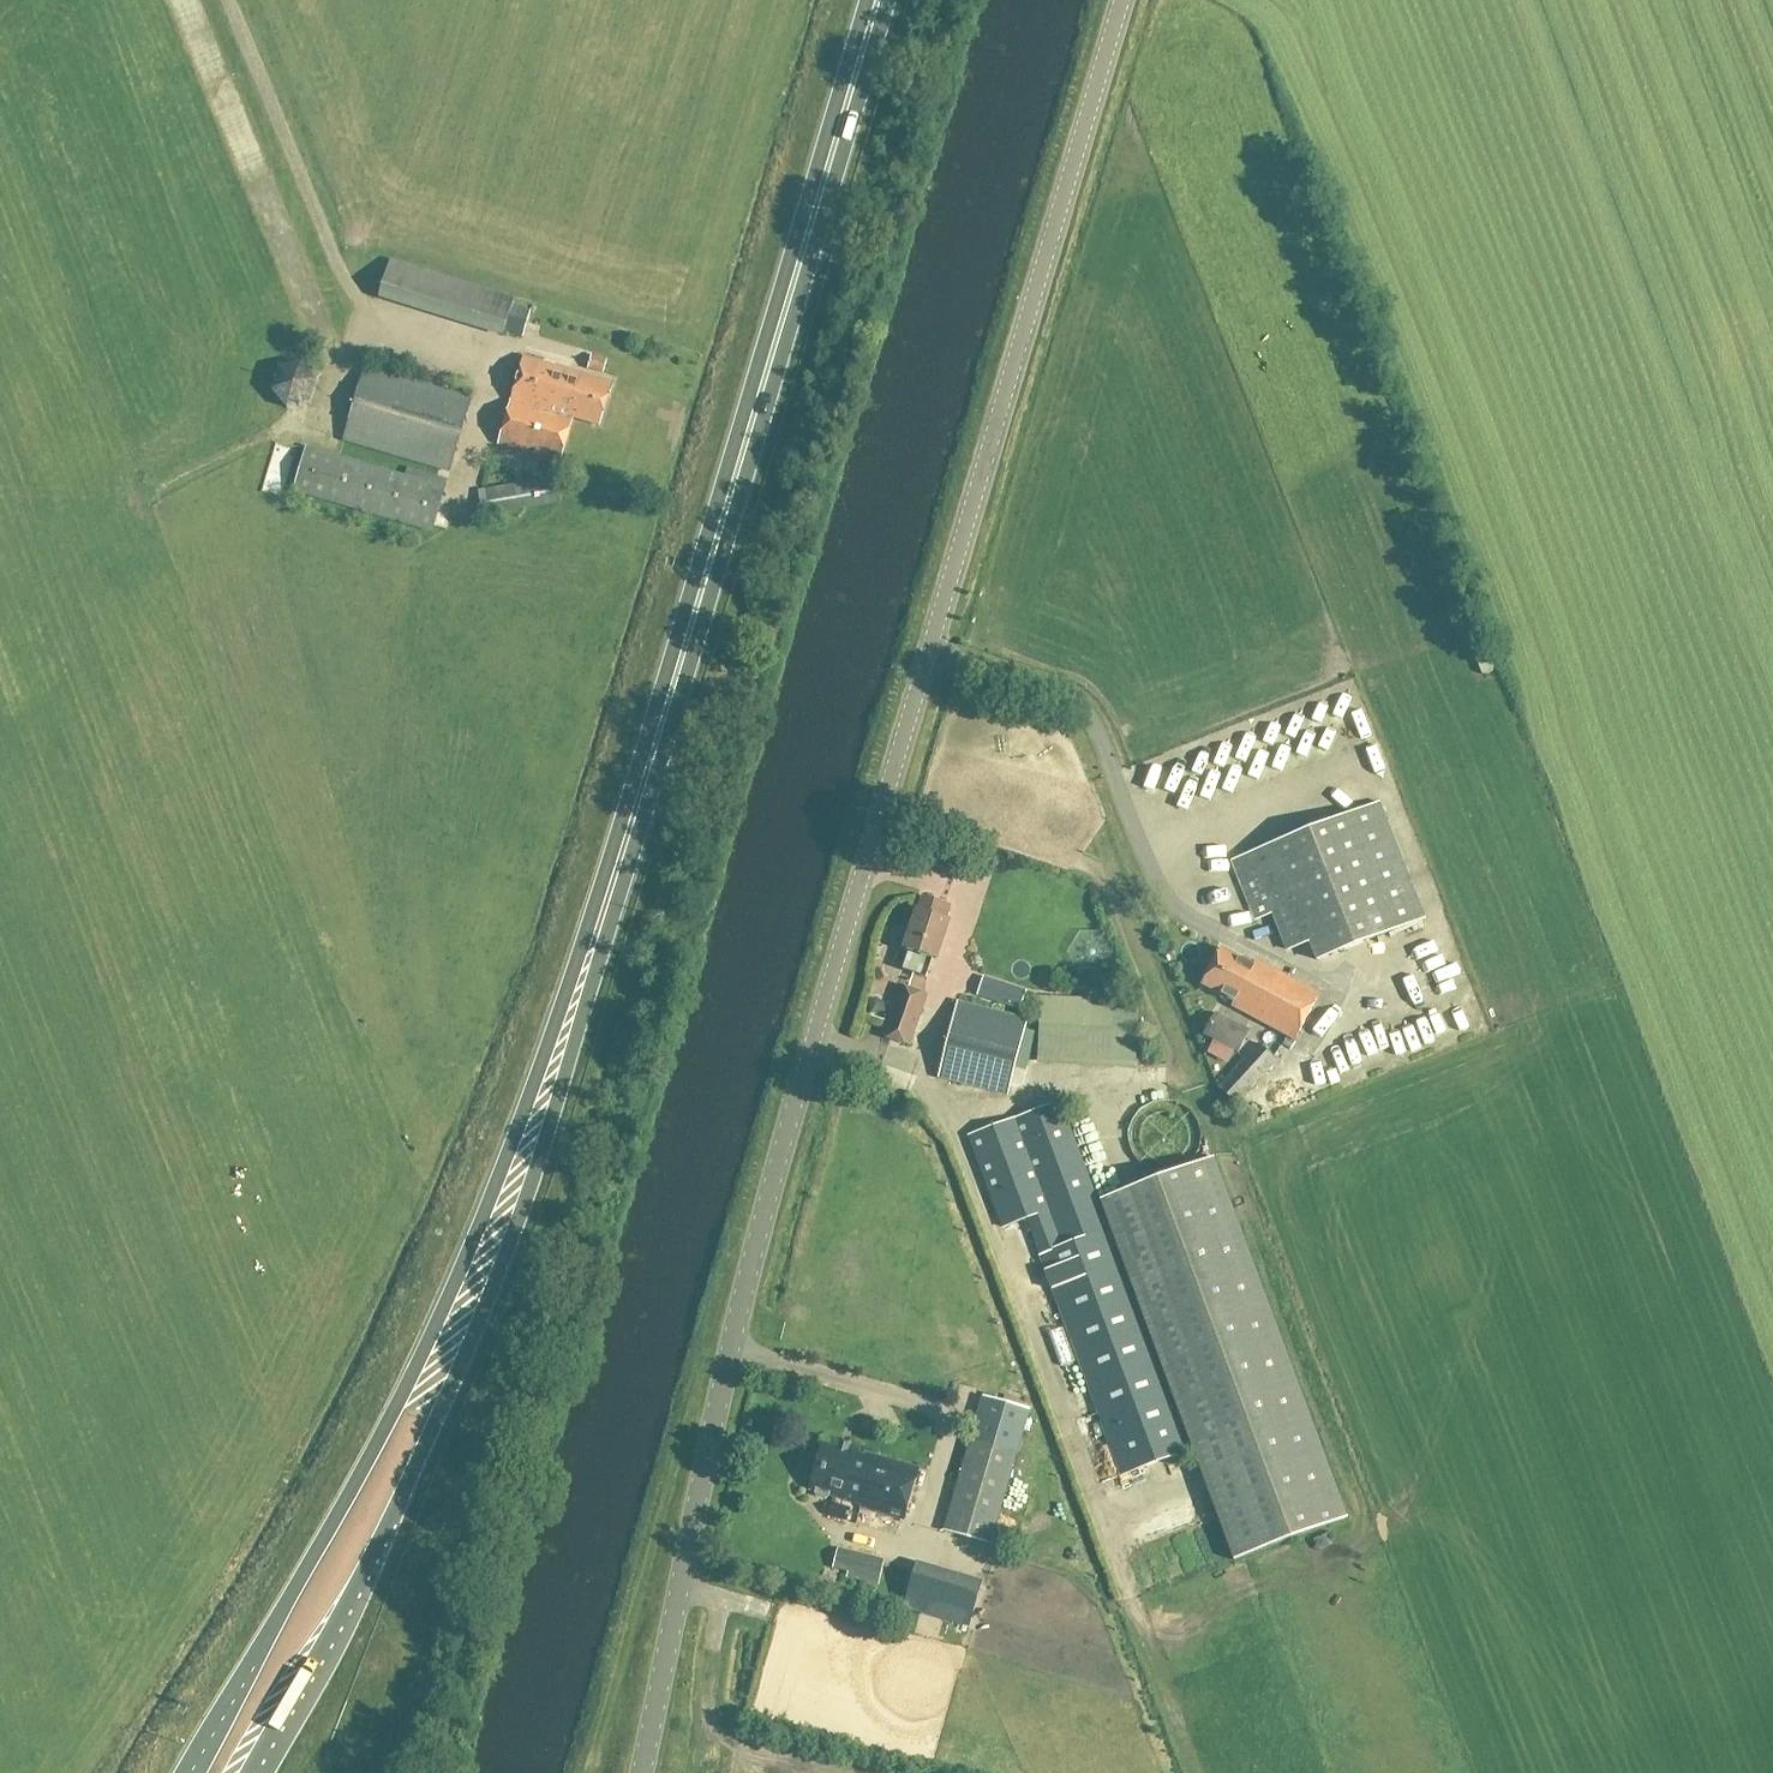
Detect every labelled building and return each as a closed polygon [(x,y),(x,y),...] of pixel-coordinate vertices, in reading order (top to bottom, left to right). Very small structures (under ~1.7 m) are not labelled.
[(513,298),(391,261),(380,297),(502,334),(513,298)] [(586,373),(603,376),(607,359),(591,355),(586,373)] [(523,357),(498,445),(561,463),(574,419),(600,426),(612,384),(523,357)] [(472,400),(365,369),(344,440),(450,472),(472,400)] [(445,490),(305,448),(293,491),(433,532),(445,490)] [(554,480),(479,492),(483,517),(558,505),(554,480)] [(1196,770),(1220,779),(1225,765),(1201,756),(1196,770)] [(1385,789),(1396,781),(1380,760),(1369,768),(1385,789)] [(1185,763),(1177,774),(1198,789),(1206,778),(1185,763)] [(1167,770),(1158,782),(1181,798),(1190,786),(1167,770)] [(1161,805),(1146,824),(1170,842),(1186,822),(1162,804),(1170,794),(1148,776),(1138,788),(1161,805)] [(1325,790),(1317,800),(1331,813),(1340,803),(1325,790)] [(1232,863),(1255,920),(1273,913),(1288,951),(1310,943),(1317,962),(1425,918),(1379,804),(1232,863)] [(926,978),(932,958),(937,959),(949,921),(945,920),(949,905),(922,897),(918,911),(916,911),(905,949),(909,951),(903,970),(926,978)] [(1430,945),(1427,960),(1452,965),(1455,950),(1430,945)] [(1231,1007),(1295,1041),(1319,996),(1255,961),(1252,965),(1222,949),(1203,985),(1234,1002),(1231,1007)] [(1022,1010),(1028,996),(992,979),(985,994),(1022,1010)] [(909,1045),(922,1007),(926,995),(900,986),(883,1036),(909,1045)] [(1138,1001),(1040,997),(1037,1064),(1135,1068),(1136,1034),(1138,1001)] [(938,1077),(1008,1095),(1028,1020),(958,1002),(938,1077)] [(1447,1035),(1451,1023),(1466,1029),(1470,1017),(1450,1009),(1446,1021),(1433,1016),(1428,1028),(1447,1035)] [(1250,1033),(1215,1014),(1204,1034),(1239,1052),(1250,1033)] [(1366,1042),(1363,1068),(1389,1071),(1391,1048),(1414,1050),(1415,1036),(1391,1033),(1390,1045),(1366,1042)] [(1258,1043),(1218,1087),(1237,1104),(1277,1060),(1258,1043)] [(1274,1096),(1274,1104),(1312,1104),(1312,1073),(1298,1073),(1298,1083),(1265,1082),(1264,1095),(1274,1096)] [(1190,1450),(1060,1103),(969,1137),(1003,1227),(1026,1219),(1122,1476),(1190,1450)] [(1233,1560),(1348,1518),(1214,1159),(1100,1201),(1233,1560)] [(944,1532),(989,1545),(1016,1452),(971,1439),(944,1532)] [(808,1490),(814,1492),(816,1496),(825,1499),(828,1496),(862,1506),(861,1508),(903,1520),(917,1468),(866,1454),(865,1457),(821,1444),(808,1490)] [(833,1505),(829,1516),(846,1521),(849,1510),(833,1505)] [(1200,1513),(1172,1522),(1176,1533),(1204,1524),(1200,1513)] [(847,1573),(846,1578),(878,1585),(884,1561),(837,1550),(832,1569),(847,1573)] [(918,1570),(906,1609),(965,1627),(977,1587),(918,1570)]
